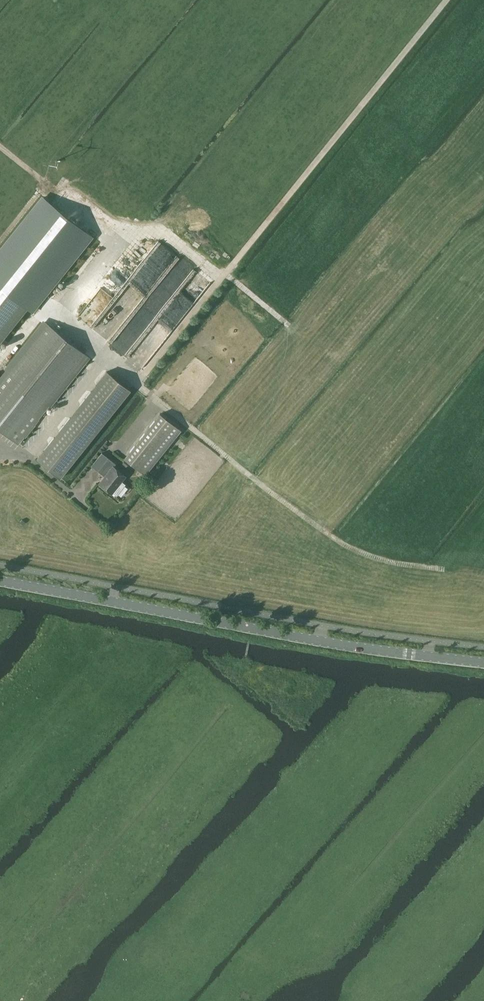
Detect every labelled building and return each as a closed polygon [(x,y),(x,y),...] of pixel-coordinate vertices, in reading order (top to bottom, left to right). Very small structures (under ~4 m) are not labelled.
[(26,307),(32,311),(92,235),(44,197),(0,252),(0,339),(26,307)] [(151,234),(106,273),(116,285),(161,246),(151,234)] [(184,283),(195,270),(178,254),(166,267),(184,283)] [(165,326),(176,329),(181,312),(170,309),(165,326)] [(89,356),(45,321),(0,378),(0,428),(19,443),(89,356)] [(61,477),(131,390),(107,371),(38,458),(61,477)] [(160,413),(125,458),(146,474),(181,430),(160,413)] [(108,473),(100,483),(112,493),(113,492),(117,495),(126,484),(122,481),(126,476),(114,466),(116,463),(109,458),(101,467),(108,473)]
